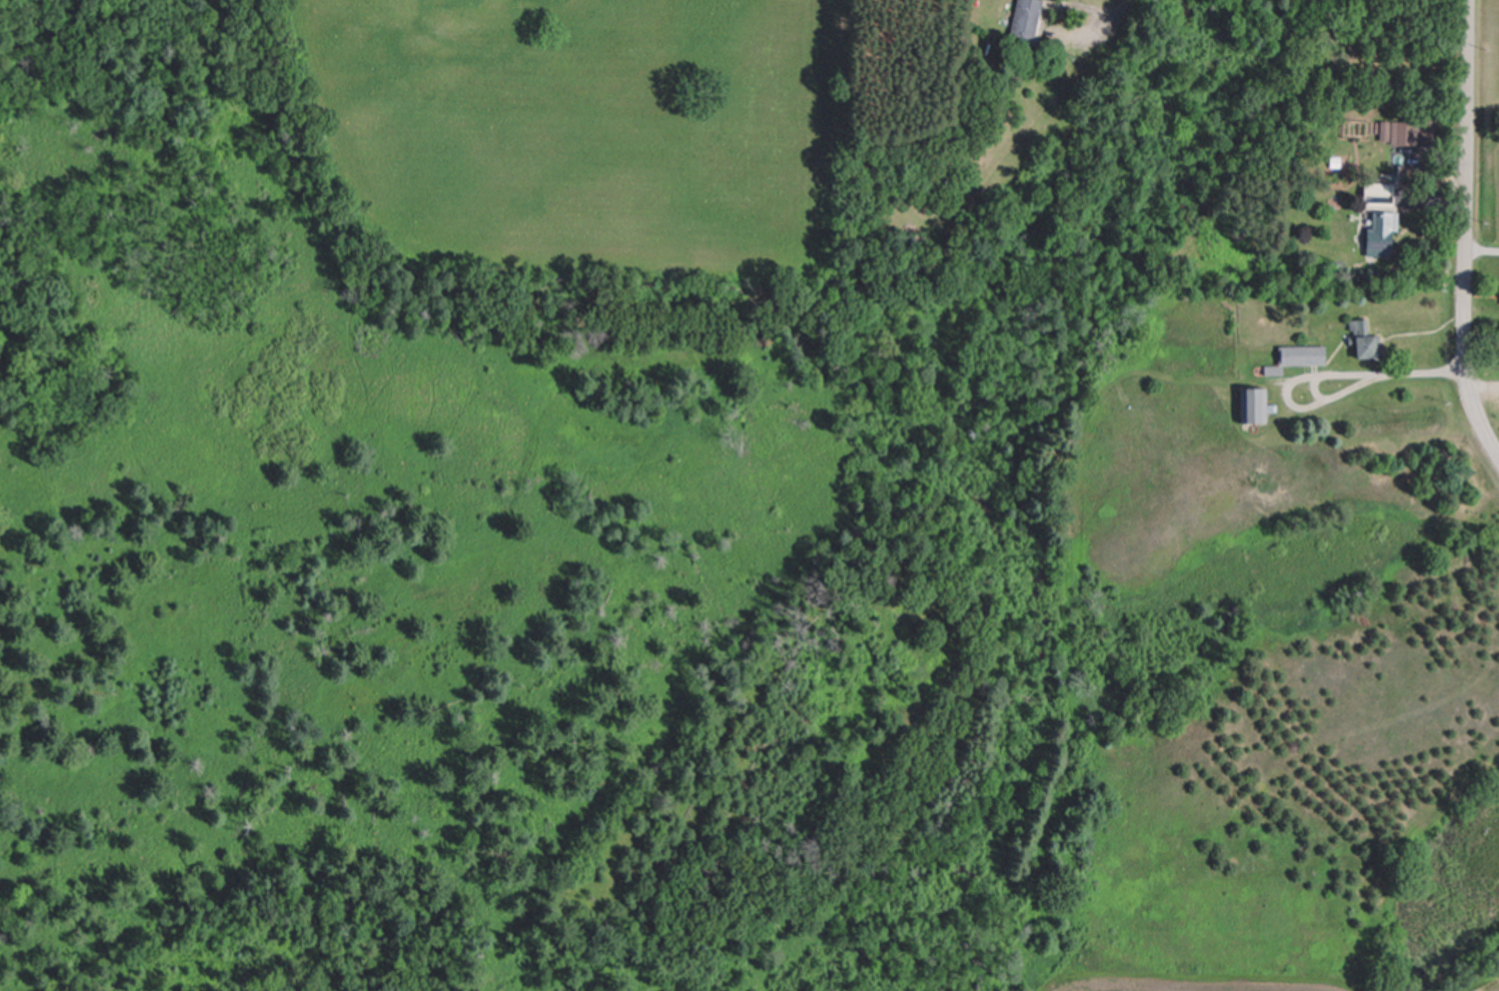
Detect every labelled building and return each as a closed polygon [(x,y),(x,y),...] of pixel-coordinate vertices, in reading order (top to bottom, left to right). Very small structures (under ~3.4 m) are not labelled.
[(1031,42),(1040,0),(1015,0),(1006,36),(1031,42)] [(1390,119),(1390,145),(1435,145),(1435,119),(1390,119)] [(1393,208),(1393,184),(1362,184),(1362,208),(1393,208)] [(1354,363),(1376,360),(1370,318),(1348,321),(1354,363)] [(1327,347),(1277,347),(1277,367),(1327,367),(1327,347)] [(1237,389),(1237,425),(1266,425),(1266,389),(1237,389)]
